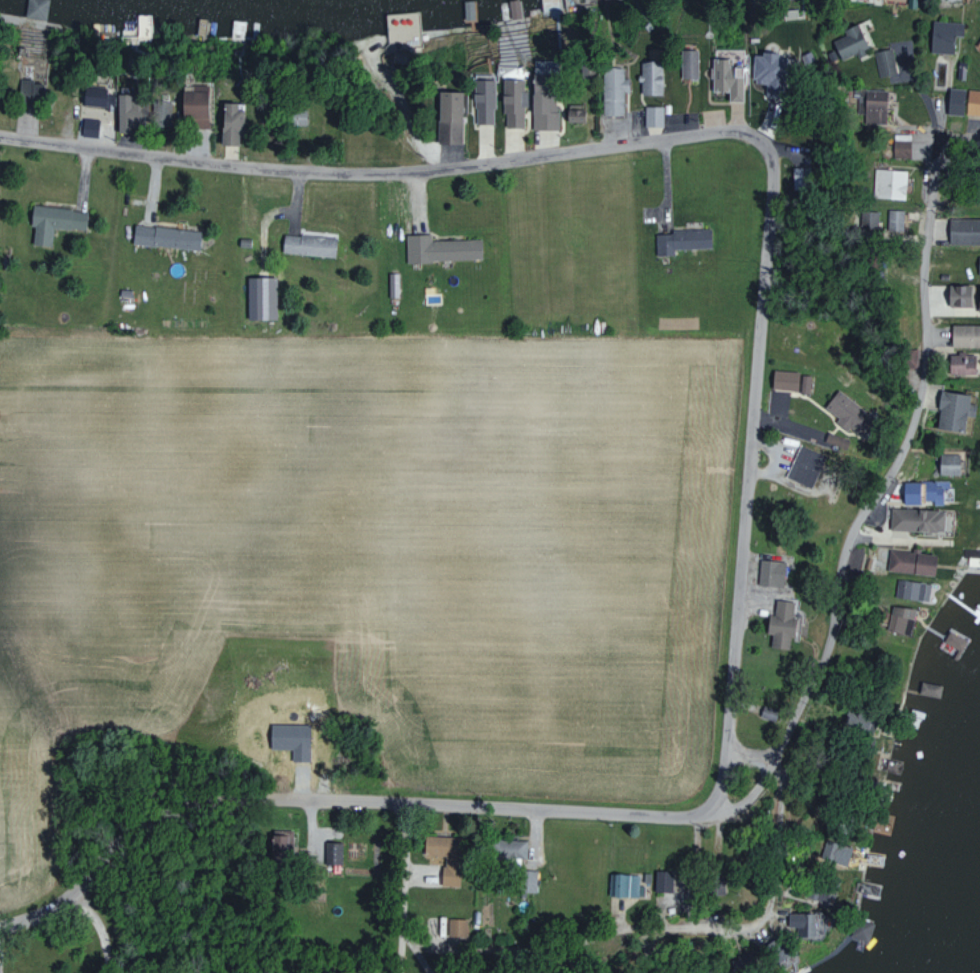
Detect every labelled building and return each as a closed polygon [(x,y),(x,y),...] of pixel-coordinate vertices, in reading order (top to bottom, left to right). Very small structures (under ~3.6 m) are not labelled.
[(24,17),(46,19),(47,0),(25,0),(24,17)] [(510,19),(518,17),(515,0),(513,0),(507,1),(510,19)] [(952,53),(953,36),(962,36),(962,22),(931,21),(930,52),(952,53)] [(894,75),(891,49),(874,51),(877,77),(894,75)] [(697,78),(696,50),(679,50),(680,78),(697,78)] [(784,98),(787,55),(753,53),(750,93),(758,93),(757,106),(766,107),(767,101),(773,102),(773,98),(784,98)] [(741,101),(740,69),(731,69),(731,58),(710,58),(711,92),(727,92),(727,102),(741,101)] [(641,61),(640,94),(660,95),(660,61),(641,61)] [(601,115),(622,115),(622,91),(627,91),(628,78),(622,78),(622,67),(602,67),(601,115)] [(42,83),(19,79),(16,94),(40,98),(42,83)] [(493,124),(494,79),(474,79),(473,124),(493,124)] [(522,127),(522,107),(518,107),(519,80),(502,80),(502,127),(522,127)] [(558,129),(558,111),(554,111),(554,95),(544,95),(544,83),(531,83),(531,129),(558,129)] [(105,88),(83,85),(80,104),(102,107),(105,88)] [(205,128),(205,85),(190,85),(190,91),(179,91),(179,117),(185,117),(185,128),(205,128)] [(965,90),(949,87),(945,113),(961,115),(965,90)] [(857,114),(864,114),(864,123),(885,124),(886,91),(858,89),(857,114)] [(966,90),(965,114),(979,115),(979,90),(966,90)] [(462,92),(436,91),(435,143),(460,144),(462,92)] [(130,132),(130,127),(143,126),(142,97),(114,98),(116,132),(130,132)] [(167,100),(150,100),(150,124),(166,124),(167,100)] [(238,102),(218,103),(219,146),(240,145),(238,102)] [(663,126),(662,106),(644,106),(644,126),(663,126)] [(304,125),(304,110),(288,110),(287,125),(304,125)] [(98,119),(81,118),(80,136),(97,137),(98,119)] [(892,157),(909,158),(910,134),(893,133),(892,157)] [(872,197),(905,199),(906,170),(874,169),(872,197)] [(52,228),(84,231),(86,211),(31,205),(29,227),(32,227),(31,244),(50,246),(52,228)] [(887,230),(902,231),(903,210),(888,210),(887,230)] [(859,228),(876,229),(877,212),(860,211),(859,228)] [(979,245),(979,219),(948,218),(948,244),(979,245)] [(199,231),(132,224),(131,243),(197,250),(199,231)] [(672,249),(710,248),(709,228),(669,229),(670,233),(654,234),(655,256),(673,255),(672,249)] [(334,256),(334,237),(282,234),(281,253),(334,256)] [(405,261),(480,259),(480,239),(430,240),(430,234),(405,235),(405,261)] [(398,273),(388,273),(389,297),(398,297),(398,273)] [(275,320),(276,278),(246,277),(246,320),(275,320)] [(970,306),(970,285),(947,285),(947,306),(970,306)] [(979,347),(979,326),(951,325),(950,346),(979,347)] [(974,375),(974,354),(949,353),(948,375),(974,375)] [(797,390),(798,372),(772,370),(771,389),(797,390)] [(798,393),(808,394),(811,376),(801,375),(798,393)] [(838,418),(835,421),(860,440),(875,420),(836,390),(823,407),(838,418)] [(935,429),(963,432),(967,394),(940,391),(935,429)] [(825,440),(843,447),(845,441),(827,434),(825,440)] [(810,489),(824,455),(799,444),(784,478),(810,489)] [(958,475),(958,454),(938,453),(938,474),(958,475)] [(943,510),(890,508),(889,531),(942,533),(943,510)] [(935,555),(888,549),(886,570),(932,577),(935,555)] [(759,579),(783,580),(784,561),(760,560),(759,579)] [(928,599),(929,582),(896,580),(895,597),(928,599)] [(769,646),(789,649),(795,601),(775,599),(773,614),(767,613),(765,633),(771,633),(769,646)] [(886,629),(908,635),(915,609),(892,603),(886,629)] [(942,641),(960,650),(965,639),(947,631),(942,641)] [(773,721),(777,710),(763,704),(759,715),(773,721)] [(869,729),(874,717),(849,708),(845,720),(869,729)] [(423,855),(442,856),(441,885),(459,885),(460,836),(423,836),(423,855)] [(526,858),(527,840),(489,839),(489,857),(526,858)] [(845,865),(851,848),(825,839),(820,856),(845,865)] [(331,864),(343,862),(339,841),(328,842),(331,864)] [(536,870),(519,870),(519,894),(535,894),(536,870)] [(654,872),(653,892),(683,893),(684,873),(654,872)] [(637,896),(638,874),(612,873),(611,895),(637,896)] [(805,897),(827,899),(828,887),(806,885),(805,897)] [(787,926),(805,925),(806,936),(814,936),(814,925),(821,925),(820,911),(787,913),(787,926)] [(465,937),(465,918),(447,918),(447,936),(465,937)] [(850,937),(869,941),(873,922),(855,918),(850,937)]
